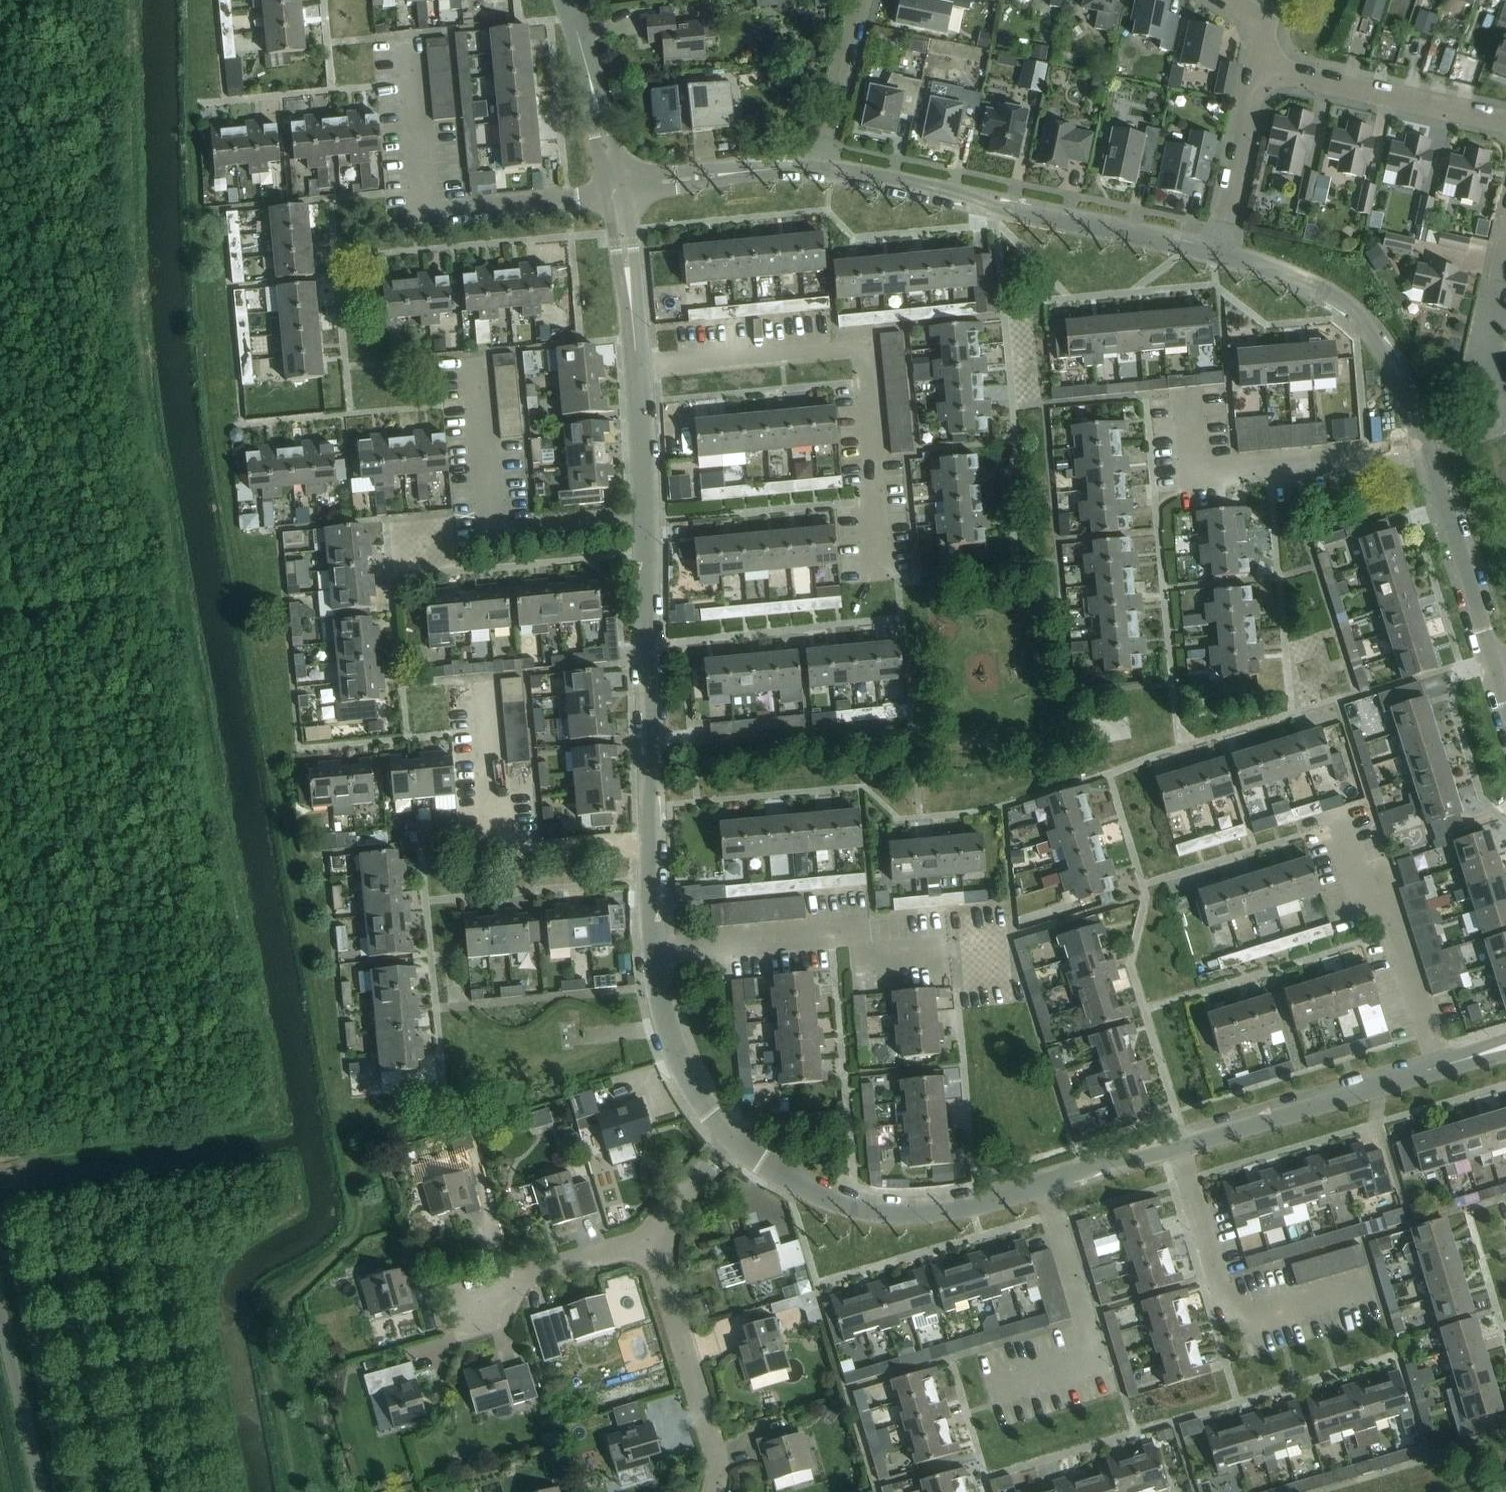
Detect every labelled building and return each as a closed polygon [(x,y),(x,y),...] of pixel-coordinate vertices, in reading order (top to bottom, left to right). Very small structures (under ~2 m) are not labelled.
[(231,11),(230,0),(219,0),(220,12),(231,11)] [(756,8),(776,6),(777,13),(787,12),(786,1),(784,0),(756,0),(756,8)] [(938,1),(933,0),(933,2),(923,0),(900,0),(895,23),(946,34),(951,6),(968,10),(970,0),(938,0),(938,1)] [(1049,6),(1061,8),(1063,0),(1050,0),(1049,6)] [(1082,8),(1097,12),(1094,28),(1117,33),(1123,7),(1111,4),(1112,0),(1084,0),(1082,8)] [(1131,21),(1135,22),(1132,35),(1160,41),(1158,48),(1170,51),(1173,36),(1178,17),(1166,14),(1168,3),(1156,0),(1135,0),(1131,21)] [(1362,14),(1379,20),(1386,0),(1366,0),(1362,14)] [(266,31),(304,27),(303,19),(301,19),(300,4),(264,8),(266,31)] [(674,17),(672,17),(671,7),(659,8),(660,19),(646,20),(648,41),(661,39),(663,59),(705,54),(704,38),(715,37),(713,22),(675,26),(674,17)] [(222,35),(233,34),(231,11),(220,12),(222,35)] [(1439,19),(1419,12),(1412,32),(1432,39),(1439,19)] [(1189,22),(1185,42),(1180,65),(1193,68),(1213,72),(1222,30),(1189,22)] [(493,53),(531,50),(530,41),(528,41),(527,26),(491,30),(493,53)] [(304,27),(266,31),(269,55),(304,51),(303,36),(305,36),(304,27)] [(457,57),(468,56),(465,32),(455,33),(457,57)] [(225,59),(236,58),(233,34),(222,35),(225,59)] [(427,50),(449,48),(449,46),(447,38),(426,40),(427,50)] [(909,51),(925,54),(928,41),(911,38),(909,51)] [(1494,75),(1493,75),(1493,76),(1505,80),(1505,40),(1494,75)] [(1031,57),(1044,60),(1047,47),(1035,44),(1031,57)] [(936,61),(949,63),(951,48),(938,46),(936,61)] [(254,48),(237,50),(238,65),(255,64),(254,48)] [(449,48),(427,50),(428,60),(450,58),(449,48)] [(495,76),(531,73),(530,59),(532,58),(531,50),(493,53),(495,76)] [(1059,52),(1053,51),(1051,61),(1062,64),(1063,57),(1059,52)] [(459,80),(470,79),(468,56),(457,57),(459,80)] [(429,70),(451,68),(450,58),(428,60),(429,70)] [(1026,59),(1022,78),(1020,89),(1038,93),(1045,63),(1026,59)] [(1220,62),(1214,94),(1229,97),(1236,66),(1220,62)] [(430,80),(452,78),(451,68),(429,70),(430,80)] [(498,99),(535,96),(535,87),(532,88),(531,73),(495,76),(498,99)] [(1104,90),(1107,76),(1093,73),(1090,88),(1104,90)] [(921,82),(912,80),(892,75),(885,90),(870,87),(866,110),(863,112),(861,120),(863,123),(862,126),(866,127),(867,130),(876,132),(878,130),(894,133),(898,113),(913,117),(921,82)] [(430,90),(452,88),(452,78),(430,80),(430,90)] [(728,83),(672,88),(652,90),(656,135),(681,133),(681,128),(691,127),(691,132),(732,128),(730,108),(728,83)] [(974,129),(981,94),(962,90),(963,88),(952,86),(945,100),(931,98),(926,123),(923,124),(922,133),(924,135),(923,139),(927,140),(928,143),(937,145),(939,142),(954,146),(958,126),(974,129)] [(431,100),(453,98),(452,88),(430,90),(431,100)] [(500,123),(535,119),(534,105),(536,105),(535,96),(498,99),(500,123)] [(432,110),(454,108),(453,98),(431,100),(432,110)] [(464,126),(474,125),(472,102),(461,103),(464,126)] [(987,110),(986,115),(982,134),(983,135),(983,134),(992,136),(988,153),(1017,159),(1027,112),(998,106),(997,112),(987,110)] [(454,108),(432,110),(433,120),(455,118),(454,108)] [(355,112),(360,163),(370,162),(369,152),(381,151),(378,116),(364,117),(364,111),(355,112)] [(350,164),(360,163),(355,112),(347,113),(347,118),(334,120),(338,155),(350,154),(350,164)] [(1274,119),(1269,142),(1284,145),(1281,159),(1278,172),(1297,176),(1300,164),(1303,149),(1309,150),(1312,134),(1307,133),(1310,116),(1291,112),(1289,122),(1274,119)] [(338,155),(334,120),(321,121),(321,115),(312,116),(317,167),(319,189),(329,188),(326,156),(338,155)] [(307,168),(317,167),(312,116),(304,117),(304,123),(291,124),(294,159),(306,158),(307,168)] [(502,146),(540,142),(539,134),(537,134),(535,119),(500,123),(502,146)] [(262,121),(254,122),(259,173),(269,172),(268,162),(280,161),(277,125),(263,126),(262,121)] [(249,174),(259,173),(254,122),(246,123),(246,128),(233,129),(237,165),(248,164),(249,174)] [(1086,162),(1090,142),(1092,135),(1073,131),(1073,128),(1045,122),(1036,163),(1065,169),(1067,156),(1071,157),(1071,159),(1086,162)] [(237,165),(233,129),(220,131),(220,125),(210,126),(215,177),(225,176),(224,166),(237,165)] [(466,149),(477,148),(474,125),(464,126),(466,149)] [(1333,132),(1329,152),(1328,154),(1343,158),(1339,172),(1358,177),(1361,162),(1367,163),(1371,147),(1365,146),(1369,129),(1350,125),(1347,136),(1333,132)] [(1153,163),(1157,144),(1160,130),(1146,127),(1144,135),(1112,129),(1109,147),(1104,146),(1102,159),(1106,160),(1102,177),(1134,184),(1139,160),(1153,163)] [(1216,138),(1196,134),(1190,132),(1186,149),(1167,145),(1158,187),(1148,185),(1148,186),(1158,188),(1189,195),(1193,179),(1196,176),(1196,174),(1206,176),(1205,181),(1204,184),(1206,184),(1216,138)] [(1391,145),(1387,165),(1386,167),(1401,171),(1398,185),(1417,189),(1420,175),(1426,176),(1429,160),(1423,158),(1427,142),(1408,137),(1406,148),(1391,145)] [(540,142),(502,146),(504,170),(540,166),(539,151),(541,151),(540,142)] [(477,148),(466,149),(468,173),(479,172),(477,148)] [(1483,171),(1484,165),(1486,154),(1467,150),(1465,161),(1450,158),(1445,180),(1460,183),(1457,198),(1476,202),(1479,188),(1485,189),(1488,173),(1483,171)] [(1338,197),(1340,167),(1324,166),(1322,196),(1338,197)] [(1310,202),(1316,174),(1304,172),(1298,199),(1310,202)] [(1368,214),(1374,187),(1363,184),(1357,212),(1368,214)] [(1427,227),(1433,200),(1421,197),(1415,225),(1427,227)] [(273,232),(308,229),(307,214),(309,214),(308,205),(306,206),(306,205),(270,208),(273,232)] [(229,235),(239,234),(237,212),(226,213),(229,235)] [(1399,227),(1397,234),(1424,244),(1426,237),(1399,227)] [(275,255),(312,251),(312,243),(310,243),(308,229),(273,232),(275,255)] [(231,259),(242,258),(239,234),(229,235),(231,259)] [(1383,246),(1410,252),(1413,240),(1386,234),(1383,246)] [(1465,252),(1468,240),(1441,234),(1438,246),(1465,252)] [(798,237),(802,273),(825,270),(822,235),(798,237)] [(779,275),(802,273),(798,237),(775,239),(779,275)] [(756,277),(779,275),(775,239),(752,241),(756,277)] [(733,279),(756,277),(752,241),(729,244),(733,279)] [(710,282),(733,279),(729,244),(706,246),(710,282)] [(686,284),(710,282),(706,246),(682,248),(686,284)] [(989,255),(973,256),(973,250),(962,251),(965,287),(975,286),(991,285),(989,255)] [(312,251),(275,255),(277,278),(313,276),(311,261),(313,260),(312,251)] [(939,289),(965,287),(962,251),(936,254),(939,289)] [(914,292),(939,289),(936,254),(910,256),(914,292)] [(888,294),(914,292),(910,256),(885,259),(888,294)] [(242,258),(231,259),(233,283),(244,282),(242,258)] [(862,297),(888,294),(885,259),(859,261),(862,297)] [(836,299),(862,297),(859,261),(833,264),(836,299)] [(527,264),(532,315),(541,314),(540,304),(553,303),(550,267),(536,269),(535,263),(527,264)] [(522,316),(532,315),(527,264),(519,265),(519,270),(506,272),(509,307),(521,306),(522,316)] [(1447,309),(1450,294),(1461,296),(1465,277),(1448,274),(1450,268),(1433,264),(1432,270),(1417,267),(1413,286),(1427,289),(1425,304),(1447,309)] [(509,307),(506,272),(493,273),(492,267),(484,268),(489,319),(498,319),(497,309),(509,307)] [(489,319),(484,268),(476,269),(476,275),(462,276),(466,312),(479,310),(480,320),(474,321),(476,345),(491,344),(489,319)] [(425,274),(430,325),(440,324),(439,314),(451,313),(448,277),(434,279),(434,273),(425,274)] [(421,326),(430,325),(425,274),(417,275),(418,280),(405,281),(408,317),(420,316),(421,326)] [(408,317),(405,281),(391,283),(391,277),(382,278),(387,329),(397,328),(396,318),(408,317)] [(281,311),(318,307),(317,298),(315,298),(314,284),(278,287),(281,311)] [(977,314),(994,313),(991,285),(975,286),(977,314)] [(245,290),(234,291),(236,315),(247,314),(246,307),(245,290)] [(804,300),(805,311),(829,308),(828,298),(804,300)] [(782,313),(805,311),(804,300),(781,302),(782,313)] [(759,315),(782,313),(781,302),(758,304),(759,315)] [(736,317),(759,315),(758,304),(735,307),(736,317)] [(942,318),(968,315),(967,304),(941,307),(942,318)] [(283,334),(318,330),(317,316),(319,316),(318,307),(281,311),(283,334)] [(713,319),(736,317),(735,307),(712,309),(713,319)] [(916,320),(942,318),(941,307),(915,309),(916,320)] [(689,322),(713,319),(712,309),(688,311),(689,322)] [(891,322),(916,320),(915,309),(890,312),(891,322)] [(1183,312),(1188,357),(1198,357),(1197,346),(1211,345),(1208,309),(1183,312)] [(865,325),(891,322),(890,312),(864,314),(865,325)] [(1187,357),(1188,357),(1183,312),(1160,314),(1163,349),(1186,347),(1187,357)] [(238,338),(249,337),(247,314),(236,315),(238,338)] [(839,327),(865,325),(864,314),(838,316),(839,327)] [(1140,352),(1163,349),(1160,314),(1136,316),(1140,352)] [(1116,354),(1140,352),(1136,316),(1113,318),(1116,354)] [(1102,355),(1116,354),(1113,318),(1089,320),(1093,366),(1103,365),(1102,355)] [(1083,367),(1093,366),(1089,320),(1065,322),(1066,326),(1054,327),(1057,359),(1083,357),(1083,367)] [(942,348),(977,345),(976,332),(982,332),(981,322),(930,327),(931,337),(941,336),(942,348)] [(285,357),(322,353),(321,345),(319,345),(318,330),(283,334),(285,357)] [(881,346),(903,344),(902,332),(879,334),(881,346)] [(241,361),(251,360),(249,337),(238,338),(241,361)] [(1307,345),(1310,381),(1336,379),(1332,343),(1307,345)] [(882,358),(904,356),(903,344),(881,346),(882,358)] [(559,371),(602,367),(601,356),(595,357),(594,345),(556,349),(559,371)] [(934,371),(985,366),(984,358),(979,358),(977,345),(942,348),(943,360),(933,361),(934,371)] [(1287,383),(1310,381),(1307,345),(1283,347),(1287,383)] [(1263,385),(1287,383),(1283,347),(1260,350),(1263,385)] [(1240,388),(1263,385),(1260,350),(1237,352),(1240,388)] [(533,364),(531,352),(522,353),(524,375),(538,373),(537,363),(533,364)] [(322,353),(285,357),(287,380),(322,377),(321,362),(323,362),(322,353)] [(494,368),(516,366),(514,353),(492,355),(494,368)] [(883,370),(905,368),(904,356),(882,358),(883,370)] [(251,360),(241,361),(243,385),(254,384),(251,360)] [(495,380),(517,378),(516,366),(494,368),(495,380)] [(946,391),(982,388),(980,375),(986,375),(985,366),(934,371),(935,381),(945,380),(946,391)] [(561,393),(598,390),(597,379),(604,378),(602,367),(559,371),(561,393)] [(884,382),(906,380),(905,368),(883,370),(884,382)] [(1223,384),(1223,375),(1199,377),(1200,386),(1223,384)] [(496,392),(518,390),(517,378),(495,380),(496,392)] [(1166,380),(1167,389),(1180,388),(1179,379),(1166,380)] [(885,394),(907,392),(906,380),(884,382),(885,394)] [(1144,391),(1167,389),(1166,380),(1143,382),(1144,391)] [(1120,393),(1144,391),(1143,382),(1119,385),(1120,393)] [(526,397),(536,396),(535,384),(525,385),(526,397)] [(1087,397),(1086,385),(1051,388),(1052,400),(1087,397)] [(1095,396),(1120,393),(1119,385),(1095,387),(1095,396)] [(938,414),(989,409),(988,401),(983,401),(982,388),(946,391),(947,403),(937,404),(938,414)] [(497,405),(519,403),(518,390),(496,392),(497,405)] [(598,390),(561,393),(563,415),(607,412),(606,400),(599,401),(598,390)] [(886,406),(908,404),(907,392),(885,394),(886,406)] [(536,396),(526,397),(527,409),(537,408),(536,396)] [(498,417),(520,415),(519,403),(497,405),(498,417)] [(888,418),(910,416),(908,404),(886,406),(888,418)] [(810,411),(814,446),(837,444),(834,408),(810,411)] [(989,409),(938,414),(939,423),(949,422),(950,435),(986,432),(984,418),(990,417),(989,409)] [(791,448),(814,446),(810,411),(787,413),(791,448)] [(768,450),(791,448),(787,413),(764,415),(768,450)] [(499,428),(521,426),(520,415),(498,417),(499,428)] [(745,453),(768,450),(764,415),(741,417),(745,453)] [(889,430),(911,428),(910,416),(888,418),(889,430)] [(1267,428),(1268,428),(1267,416),(1234,419),(1236,430),(1246,429),(1256,428),(1267,428)] [(721,455),(745,453),(741,417),(718,419),(721,455)] [(698,457),(721,455),(718,419),(694,421),(698,457)] [(1084,448),(1120,444),(1118,431),(1124,430),(1123,421),(1072,426),(1073,436),(1083,435),(1084,448)] [(566,448),(603,445),(602,434),(609,433),(608,422),(563,425),(566,448)] [(1309,424),(1311,446),(1326,444),(1324,423),(1309,424)] [(1357,423),(1334,424),(1336,440),(1359,438),(1357,423)] [(1300,447),(1311,446),(1309,424),(1298,425),(1300,447)] [(1289,448),(1300,447),(1298,425),(1287,426),(1289,448)] [(521,426),(499,428),(500,439),(522,437),(521,426)] [(1278,449),(1289,448),(1287,426),(1277,427),(1278,449)] [(1269,449),(1278,449),(1277,427),(1268,428),(1267,428),(1269,449)] [(890,442),(912,440),(911,428),(889,430),(890,442)] [(1248,451),(1258,450),(1256,428),(1246,429),(1248,451)] [(1258,450),(1269,449),(1267,428),(1256,428),(1258,450)] [(240,442),(243,437),(242,432),(238,429),(234,429),(233,429),(230,434),(230,439),(233,441),(235,442),(240,442)] [(1238,452),(1248,451),(1246,429),(1236,430),(1236,431),(1238,452)] [(422,431),(426,483),(436,482),(436,472),(448,470),(445,435),(431,436),(430,430),(422,431)] [(428,500),(426,483),(422,431),(414,432),(414,438),(401,439),(404,475),(416,473),(419,501),(428,500)] [(404,475),(401,439),(388,440),(387,434),(379,435),(385,499),(394,498),(393,476),(404,475)] [(386,515),(385,499),(379,435),(371,436),(371,442),(357,443),(361,479),(373,478),(377,516),(386,515)] [(532,452),(548,450),(552,449),(551,442),(546,438),(530,439),(532,452)] [(912,440),(890,442),(891,454),(913,452),(912,440)] [(319,441),(310,442),(316,493),(322,493),(325,492),(324,482),(336,481),(335,469),(334,453),(333,445),(319,447),(319,441)] [(302,448),(289,449),(293,485),(304,484),(305,494),(316,493),(310,442),(302,443),(302,448)] [(1076,470),(1127,465),(1126,457),(1121,457),(1120,444),(1084,448),(1085,459),(1075,460),(1076,470)] [(276,445),(267,446),(273,497),(282,496),(281,486),(293,485),(289,449),(276,451),(276,445)] [(568,470),(612,465),(611,454),(604,455),(603,445),(566,448),(568,470)] [(259,452),(246,454),(249,489),(262,488),(262,498),(273,497),(267,446),(259,447),(259,452)] [(548,450),(532,452),(533,463),(543,462),(542,459),(547,458),(549,455),(548,450)] [(933,482),(984,477),(983,469),(977,469),(976,456),(940,459),(942,471),(932,472),(933,482)] [(1067,460),(1056,461),(1057,470),(1067,469),(1067,460)] [(612,465),(568,470),(570,491),(557,492),(559,507),(603,502),(601,489),(608,489),(606,477),(613,477),(612,465)] [(1088,490),(1124,487),(1122,474),(1128,473),(1127,465),(1076,470),(1077,480),(1087,479),(1088,490)] [(817,479),(818,490),(842,488),(841,477),(817,479)] [(944,503),(980,499),(979,486),(985,486),(984,477),(933,482),(934,492),(943,491),(944,503)] [(795,492),(818,490),(817,479),(794,481),(795,492)] [(772,494),(795,492),(794,481),(771,484),(772,494)] [(545,483),(535,484),(536,496),(546,495),(545,483)] [(692,499),(691,483),(669,485),(670,500),(692,499)] [(749,497),(772,494),(771,484),(748,486),(749,497)] [(726,499),(749,497),(748,486),(725,488),(726,499)] [(1080,513),(1131,508),(1131,500),(1125,500),(1124,487),(1088,490),(1089,502),(1079,503),(1080,513)] [(702,501),(726,499),(725,488),(701,490),(702,501)] [(937,525),(988,520),(987,512),(981,512),(980,499),(944,503),(946,514),(936,515),(937,525)] [(1209,533),(1244,530),(1243,517),(1249,516),(1248,507),(1197,512),(1198,522),(1208,521),(1209,533)] [(1131,508),(1080,513),(1081,522),(1091,521),(1092,534),(1128,531),(1126,517),(1132,516),(1131,508)] [(264,524),(272,523),(270,509),(262,510),(264,524)] [(308,510),(294,511),(296,524),(309,523),(308,510)] [(1366,566),(1400,555),(1393,531),(1391,532),(1387,518),(1366,525),(1365,523),(1343,530),(1345,537),(1350,536),(1352,538),(1358,540),(1360,546),(1366,566)] [(988,520),(937,525),(938,535),(948,534),(949,546),(984,543),(983,529),(989,529),(988,520)] [(327,549),(370,545),(369,534),(363,535),(362,525),(325,529),(327,549)] [(810,531),(813,566),(837,564),(834,528),(810,531)] [(1210,545),(1200,546),(1201,556),(1252,551),(1251,542),(1246,543),(1244,530),(1209,533),(1210,545)] [(303,543),(302,531),(282,533),(283,545),(303,543)] [(790,568),(813,566),(810,531),(787,533),(790,568)] [(767,571),(790,568),(787,533),(764,535),(767,571)] [(744,573),(767,571),(764,535),(741,537),(744,573)] [(721,575),(744,573),(741,537),(718,539),(721,575)] [(697,577),(721,575),(718,539),(694,541),(697,577)] [(1085,565),(1136,560),(1136,552),(1130,552),(1128,539),(1093,542),(1094,555),(1084,556),(1085,565)] [(329,570),(366,567),(365,557),(372,557),(370,545),(327,549),(329,570)] [(1252,551),(1189,557),(1201,556),(1202,565),(1212,564),(1213,577),(1248,574),(1247,560),(1253,559),(1252,551)] [(1324,579),(1333,577),(1325,553),(1317,555),(1324,579)] [(1373,590),(1408,579),(1400,555),(1366,566),(1373,590)] [(1179,568),(1190,567),(1189,558),(1178,559),(1179,568)] [(1097,586),(1133,582),(1131,569),(1137,569),(1136,560),(1085,565),(1086,575),(1096,574),(1097,586)] [(286,574),(296,573),(295,561),(285,562),(286,574)] [(318,592),(374,587),(373,575),(367,575),(366,567),(329,570),(331,591),(318,592)] [(296,573),(286,574),(287,586),(297,585),(296,573)] [(588,583),(588,577),(576,578),(581,621),(601,619),(600,608),(609,607),(606,582),(588,583)] [(1332,603),(1340,600),(1333,577),(1324,579),(1332,603)] [(561,623),(581,621),(576,578),(565,578),(566,585),(557,586),(561,623)] [(1380,612),(1415,601),(1408,579),(1373,590),(1380,612)] [(561,623),(557,586),(547,587),(547,580),(536,581),(541,634),(547,633),(546,624),(561,623)] [(533,635),(541,634),(536,581),(524,582),(525,589),(515,590),(519,626),(532,625),(533,635)] [(1089,608),(1140,603),(1139,595),(1134,595),(1133,582),(1097,586),(1098,598),(1088,599),(1089,608)] [(486,586),(490,630),(511,628),(507,591),(497,591),(497,585),(486,586)] [(469,632),(490,630),(486,586),(475,587),(475,593),(466,594),(469,632)] [(333,617),(370,613),(369,608),(370,608),(369,598),(375,597),(374,587),(318,592),(321,618),(333,617)] [(1206,614),(1257,609),(1257,601),(1251,602),(1250,588),(1214,591),(1215,604),(1205,604),(1206,614)] [(469,632),(466,594),(457,595),(456,589),(445,590),(450,647),(449,633),(469,632)] [(429,649),(450,647),(445,590),(434,591),(435,597),(425,598),(429,649)] [(816,599),(817,610),(841,608),(840,597),(816,599)] [(794,612),(817,610),(816,599),(793,602),(794,612)] [(1338,625),(1347,622),(1340,600),(1332,603),(1338,625)] [(1388,635),(1422,624),(1415,601),(1380,612),(1388,635)] [(291,621),(301,620),(299,602),(289,603),(291,621)] [(771,614),(794,612),(793,602),(770,604),(771,614)] [(1101,629),(1137,625),(1136,612),(1141,612),(1140,603),(1089,608),(1090,618),(1100,617),(1101,629)] [(748,617),(771,614),(770,604),(747,606),(748,617)] [(725,619),(748,617),(747,606),(724,608),(725,619)] [(694,623),(693,607),(678,608),(680,624),(694,623)] [(724,608),(700,610),(701,621),(725,619),(724,608)] [(1218,635),(1254,631),(1253,618),(1258,618),(1257,609),(1206,614),(1207,624),(1217,623),(1218,635)] [(335,642),(379,638),(378,627),(372,628),(371,618),(370,618),(370,613),(333,617),(335,642)] [(618,646),(615,618),(605,619),(608,647),(618,646)] [(301,620),(291,621),(292,637),(302,636),(301,620)] [(1346,648),(1354,646),(1347,622),(1338,625),(1346,648)] [(1395,657),(1429,646),(1422,624),(1388,635),(1395,657)] [(1093,651),(1144,646),(1144,638),(1138,638),(1137,625),(1101,629),(1102,641),(1092,642),(1093,651)] [(1210,657),(1261,652),(1261,644),(1255,645),(1254,631),(1218,635),(1219,647),(1209,648),(1210,657)] [(379,638),(335,642),(335,643),(337,661),(337,663),(375,660),(374,650),(380,649),(379,638)] [(875,645),(878,681),(902,678),(899,643),(875,645)] [(855,683),(878,681),(875,645),(852,647),(855,683)] [(1144,646),(1093,651),(1094,661),(1104,660),(1105,672),(1141,669),(1140,655),(1145,655),(1144,646)] [(1353,671),(1361,668),(1354,646),(1346,648),(1353,671)] [(1429,646),(1395,657),(1401,679),(1436,668),(1429,646)] [(583,649),(585,664),(606,662),(605,647),(583,649)] [(832,685),(855,683),(852,647),(829,650),(832,685)] [(575,664),(585,664),(583,649),(583,654),(564,655),(564,665),(575,664)] [(808,687),(832,685),(829,650),(805,652),(808,687)] [(1261,652),(1210,657),(1211,667),(1221,666),(1222,678),(1258,675),(1257,661),(1262,661),(1261,652)] [(773,655),(777,690),(801,688),(797,653),(773,655)] [(295,667),(305,666),(304,654),(294,655),(295,667)] [(551,667),(564,665),(564,655),(551,657),(551,667)] [(754,693),(777,690),(773,655),(750,657),(754,693)] [(731,695),(754,693),(750,657),(727,659),(731,695)] [(518,660),(519,670),(534,668),(533,658),(518,660)] [(707,697),(731,695),(727,659),(703,662),(707,697)] [(339,684),(383,679),(382,668),(376,668),(375,660),(337,663),(339,684)] [(473,674),(494,672),(493,660),(483,661),(483,663),(473,664),(473,674)] [(519,670),(518,660),(501,661),(501,660),(493,660),(494,672),(519,670)] [(473,674),(473,664),(460,665),(460,661),(451,661),(452,666),(453,676),(473,674)] [(305,666),(295,667),(296,679),(306,678),(305,666)] [(432,678),(453,676),(452,666),(431,668),(432,678)] [(1361,668),(1353,671),(1359,692),(1368,689),(1361,668)] [(566,696),(610,692),(609,681),(602,681),(602,670),(564,674),(566,696)] [(540,686),(539,676),(530,677),(530,687),(540,686)] [(501,692),(523,690),(522,677),(500,679),(501,692)] [(1250,693),(1248,678),(1233,679),(1234,695),(1250,693)] [(384,690),(383,679),(339,684),(341,703),(337,704),(339,722),(376,718),(375,701),(379,700),(378,691),(384,690)] [(1390,709),(1398,734),(1432,723),(1424,699),(1423,699),(1418,682),(1377,694),(1382,712),(1390,709)] [(502,704),(524,702),(523,690),(501,692),(502,704)] [(568,719),(606,715),(604,704),(611,703),(610,692),(566,696),(568,719)] [(308,695),(298,696),(299,708),(309,707),(308,695)] [(503,716),(525,714),(524,702),(502,704),(503,716)] [(905,706),(881,708),(882,719),(906,716),(905,706)] [(859,721),(882,719),(881,708),(858,710),(859,721)] [(534,723),(543,722),(542,709),(532,710),(534,723)] [(836,723),(859,721),(858,710),(835,712),(836,723)] [(812,725),(836,723),(835,712),(811,715),(812,725)] [(504,729),(526,727),(525,714),(503,716),(504,729)] [(569,733),(563,733),(564,741),(570,741),(570,739),(594,738),(614,737),(613,725),(607,725),(606,715),(568,719),(569,733)] [(779,718),(780,729),(804,726),(803,715),(779,718)] [(757,731),(780,729),(779,718),(756,720),(757,731)] [(734,733),(757,731),(756,720),(733,722),(734,733)] [(543,722),(534,723),(535,733),(544,732),(543,722)] [(711,735),(734,733),(733,722),(710,724),(711,735)] [(1405,757),(1439,746),(1432,723),(1398,734),(1405,757)] [(505,741),(527,738),(526,727),(504,729),(505,741)] [(1297,736),(1308,770),(1330,763),(1336,781),(1347,778),(1340,752),(1328,756),(1320,729),(1297,736)] [(1359,730),(1351,732),(1356,747),(1364,745),(1359,730)] [(1286,777),(1308,770),(1297,736),(1275,743),(1286,777)] [(506,752),(528,750),(527,738),(505,741),(506,752)] [(1264,784),(1286,777),(1275,743),(1253,750),(1264,784)] [(1364,745),(1356,747),(1360,760),(1363,771),(1372,768),(1364,745)] [(573,773),(611,770),(610,758),(616,758),(615,746),(570,750),(573,773)] [(1412,780),(1447,769),(1439,746),(1405,757),(1412,780)] [(528,750),(506,752),(508,763),(529,762),(528,750)] [(1241,791),(1264,784),(1253,750),(1230,757),(1241,791)] [(430,753),(434,797),(455,795),(452,757),(442,759),(442,752),(430,753)] [(413,799),(434,797),(430,753),(419,754),(420,761),(410,762),(413,799)] [(413,799),(410,762),(401,762),(401,756),(389,757),(393,801),(413,799)] [(349,768),(352,806),(374,804),(370,759),(358,760),(359,767),(349,768)] [(1200,766),(1210,801),(1233,794),(1223,759),(1200,766)] [(353,816),(352,806),(349,768),(341,768),(340,762),(328,763),(332,807),(333,807),(334,817),(353,816)] [(1390,778),(1403,775),(1399,762),(1387,765),(1390,778)] [(312,809),(332,807),(328,763),(318,764),(318,770),(308,771),(309,776),(297,777),(300,805),(311,804),(312,809)] [(539,776),(549,775),(548,763),(538,763),(539,776)] [(1188,808),(1210,801),(1200,766),(1178,773),(1188,808)] [(1370,793),(1379,790),(1372,768),(1363,771),(1370,793)] [(1410,806),(1454,792),(1447,769),(1412,780),(1416,792),(1407,795),(1410,806)] [(575,796),(619,791),(618,779),(612,780),(611,770),(573,773),(575,796)] [(1165,815),(1188,808),(1178,773),(1155,780),(1165,815)] [(549,775),(539,776),(540,787),(550,786),(549,775)] [(1084,795),(1089,793),(1087,785),(1037,800),(1040,810),(1051,807),(1054,818),(1088,808),(1084,795)] [(1379,790),(1370,793),(1376,811),(1384,808),(1379,790)] [(619,791),(575,796),(577,817),(591,816),(592,828),(613,826),(613,825),(612,825),(611,814),(615,813),(614,802),(620,801),(619,791)] [(1454,792),(1410,806),(1377,816),(1384,837),(1392,834),(1389,824),(1406,819),(1405,815),(1422,810),(1426,824),(1430,822),(1435,840),(1464,831),(1459,813),(1460,813),(1454,792)] [(1318,803),(1321,813),(1343,806),(1340,796),(1318,803)] [(1026,815),(1040,810),(1037,800),(1023,804),(1026,815)] [(1299,820),(1321,813),(1318,803),(1296,809),(1299,820)] [(552,807),(542,808),(543,820),(553,819),(552,807)] [(1060,839),(1099,827),(1097,818),(1091,820),(1088,808),(1054,818),(1058,831),(1060,839)] [(1277,826),(1299,820),(1296,809),(1274,816),(1277,826)] [(835,813),(838,849),(862,847),(859,811),(835,813)] [(815,851),(838,849),(835,813),(812,816),(815,851)] [(553,836),(566,827),(559,816),(545,824),(553,836)] [(792,853),(815,851),(812,816),(789,818),(792,853)] [(1254,833),(1277,826),(1274,816),(1250,823),(1254,833)] [(769,856),(792,853),(789,818),(766,820),(769,856)] [(746,858),(769,856),(766,820),(742,822),(746,858)] [(722,860),(746,858),(742,822),(719,824),(722,860)] [(1220,833),(1223,843),(1246,836),(1243,825),(1220,833)] [(1067,859),(1100,849),(1096,836),(1102,835),(1099,827),(1060,839),(1064,849),(1067,859)] [(459,838),(458,828),(446,829),(447,839),(459,838)] [(417,832),(418,842),(430,840),(429,831),(417,832)] [(1050,842),(1060,839),(1058,831),(1048,834),(1050,842)] [(406,843),(418,842),(417,832),(405,833),(406,843)] [(1460,866),(1495,856),(1487,832),(1453,843),(1460,866)] [(1201,850),(1223,843),(1220,833),(1198,839),(1201,850)] [(355,837),(356,847),(387,844),(387,834),(355,837)] [(957,838),(960,874),(985,871),(982,836),(957,838)] [(335,849),(356,847),(355,837),(335,839),(335,849)] [(957,838),(935,840),(938,876),(960,874),(957,838)] [(315,851),(335,849),(335,839),(315,841),(315,851)] [(1053,852),(1064,849),(1060,839),(1050,842),(1053,852)] [(1178,857),(1201,850),(1198,839),(1175,846),(1178,857)] [(939,886),(938,876),(935,840),(912,843),(915,878),(926,877),(928,896),(915,898),(916,908),(940,906),(939,895),(940,895),(939,886)] [(1050,842),(1036,846),(1038,856),(1052,852),(1053,852),(1050,842)] [(891,881),(915,878),(912,843),(888,845),(891,881)] [(1392,862),(1396,861),(1411,857),(1408,846),(1389,852),(1392,862)] [(1072,880),(1112,868),(1109,860),(1104,861),(1100,849),(1067,859),(1071,873),(1061,875),(1063,883),(1072,880)] [(362,875),(405,871),(404,860),(398,861),(397,851),(360,854),(362,875)] [(1453,894),(1502,879),(1495,856),(1460,866),(1467,888),(1453,893),(1453,894)] [(340,869),(339,857),(329,858),(330,869),(340,869)] [(1419,883),(1419,882),(1417,876),(1411,857),(1396,861),(1404,887),(1419,883)] [(1286,865),(1297,900),(1319,893),(1309,858),(1286,865)] [(1275,906),(1297,900),(1286,865),(1264,872),(1275,906)] [(1435,868),(1440,890),(1448,888),(1443,866),(1435,868)] [(1109,878),(1114,876),(1112,868),(1072,880),(1076,891),(1079,901),(1113,891),(1109,878)] [(363,896),(401,892),(400,883),(407,883),(405,871),(362,875),(363,896)] [(1252,913),(1275,906),(1264,872),(1242,879),(1252,913)] [(841,876),(842,887),(865,885),(864,874),(841,876)] [(819,889),(842,887),(841,876),(818,879),(819,889)] [(1427,896),(1429,899),(1437,897),(1430,876),(1422,878),(1423,881),(1427,896)] [(795,891),(819,889),(818,879),(794,881),(795,891)] [(1230,920),(1252,913),(1242,879),(1220,886),(1230,920)] [(1505,901),(1505,892),(1502,879),(1453,894),(1456,903),(1470,899),(1474,911),(1505,901)] [(1066,894),(1076,891),(1072,880),(1063,883),(1066,894)] [(772,894),(795,891),(794,881),(771,883),(772,894)] [(1403,903),(1427,896),(1423,881),(1419,882),(1419,883),(1404,887),(1398,889),(1403,903)] [(680,883),(674,884),(676,903),(701,901),(700,890),(699,885),(680,887),(680,883)] [(749,896),(772,894),(771,883),(748,885),(749,896)] [(726,898),(749,896),(748,885),(725,887),(726,898)] [(333,898),(343,898),(342,886),(332,887),(333,898)] [(1207,927),(1230,920),(1220,886),(1197,893),(1207,927)] [(962,893),(963,904),(988,902),(987,891),(962,893)] [(365,916),(409,912),(408,901),(402,901),(401,892),(363,896),(365,916)] [(940,906),(963,904),(962,893),(940,895),(939,895),(940,906)] [(1425,901),(1429,899),(1427,896),(1403,903),(1407,917),(1428,910),(1425,901)] [(791,898),(793,920),(805,919),(803,897),(791,898)] [(343,898),(333,898),(334,911),(344,910),(343,898)] [(781,921),(793,920),(791,898),(779,899),(781,921)] [(894,910),(916,908),(915,898),(893,900),(894,910)] [(769,922),(781,921),(779,899),(767,900),(769,922)] [(757,923),(769,922),(767,900),(755,901),(757,923)] [(586,909),(590,947),(611,945),(609,931),(623,930),(621,906),(607,907),(606,901),(594,902),(595,909),(586,909)] [(745,924),(757,923),(755,901),(743,902),(745,924)] [(1474,911),(1481,934),(1505,926),(1505,901),(1474,911)] [(733,925),(745,924),(743,902),(731,903),(733,925)] [(590,947),(586,909),(577,910),(576,903),(565,905),(569,949),(590,947)] [(721,926),(733,925),(731,903),(719,904),(721,926)] [(712,927),(721,926),(719,904),(710,905),(712,927)] [(549,950),(569,949),(565,905),(554,906),(555,912),(545,913),(545,916),(535,917),(538,941),(548,940),(549,950)] [(538,941),(535,917),(526,917),(526,915),(516,916),(516,909),(504,910),(508,954),(529,952),(528,942),(538,941)] [(488,957),(508,954),(504,910),(493,912),(494,918),(484,919),(488,957)] [(1411,930),(1432,923),(1428,910),(1407,917),(1411,930)] [(367,937),(405,933),(404,924),(410,923),(409,912),(365,916),(367,937)] [(488,957),(484,919),(476,920),(475,913),(463,914),(467,959),(488,957)] [(1068,960),(1099,950),(1095,937),(1103,934),(1100,923),(1055,937),(1058,947),(1064,946),(1068,960)] [(1415,943),(1436,937),(1432,923),(1411,930),(1415,943)] [(1306,931),(1310,942),(1332,935),(1329,924),(1306,931)] [(337,940),(347,939),(346,926),(336,927),(337,940)] [(1287,949),(1310,942),(1306,931),(1284,938),(1287,949)] [(405,933),(367,937),(369,957),(413,953),(412,941),(406,942),(405,933)] [(1023,974),(1033,971),(1027,949),(1039,945),(1036,934),(1013,941),(1023,974)] [(1505,960),(1505,934),(1484,941),(1491,964),(1505,960)] [(1419,956),(1440,949),(1436,937),(1415,943),(1419,956)] [(1265,956),(1287,949),(1284,938),(1262,945),(1265,956)] [(347,939),(337,940),(338,951),(348,950),(347,939)] [(1265,956),(1262,945),(1258,946),(1257,941),(1238,947),(1243,962),(1265,956)] [(1449,977),(1466,972),(1458,946),(1441,951),(1444,962),(1449,977)] [(1220,970),(1243,962),(1238,947),(1240,952),(1217,959),(1220,970)] [(1444,962),(1441,951),(1440,949),(1419,956),(1423,969),(1444,962)] [(1070,984),(1115,970),(1111,960),(1103,962),(1099,950),(1068,960),(1072,973),(1067,974),(1070,984)] [(1346,972),(1357,1007),(1368,1004),(1369,1007),(1379,1004),(1365,960),(1356,963),(1358,969),(1346,972)] [(1505,985),(1505,960),(1491,964),(1498,987),(1505,985)] [(1449,978),(1449,977),(1444,962),(1423,969),(1428,984),(1449,978)] [(360,993),(410,988),(409,979),(415,979),(414,967),(370,970),(370,971),(358,972),(360,993)] [(746,992),(767,991),(766,970),(745,971),(746,992)] [(1082,1005),(1114,995),(1110,982),(1118,980),(1115,970),(1070,984),(1073,994),(1078,992),(1082,1005)] [(1030,997),(1041,994),(1033,971),(1023,974),(1030,997)] [(1357,1007),(1346,972),(1334,976),(1332,971),(1324,973),(1337,1017),(1347,1014),(1346,1010),(1357,1007)] [(1449,977),(1449,978),(1452,989),(1462,986),(1459,975),(1466,973),(1466,972),(1449,977)] [(773,999),(818,995),(817,986),(811,986),(810,973),(775,976),(776,988),(772,989),(773,999)] [(1328,1020),(1337,1017),(1324,973),(1315,976),(1317,981),(1305,985),(1316,1020),(1326,1017),(1328,1020)] [(603,988),(615,987),(614,977),(602,978),(603,988)] [(1431,995),(1452,989),(1449,978),(1428,984),(1431,995)] [(572,981),(573,991),(585,990),(585,980),(572,981)] [(733,1002),(743,1001),(741,980),(731,981),(733,1002)] [(562,992),(573,991),(572,981),(561,982),(562,992)] [(342,994),(352,994),(351,982),(341,983),(342,994)] [(1316,1020),(1305,985),(1292,989),(1291,983),(1282,986),(1295,1030),(1305,1027),(1304,1023),(1316,1020)] [(1498,987),(1505,1010),(1505,985),(1498,987)] [(512,987),(512,997),(524,996),(523,986),(512,987)] [(501,998),(512,997),(512,987),(500,988),(501,998)] [(374,1013),(418,1008),(417,997),(410,997),(410,988),(360,993),(361,994),(372,993),(374,1013)] [(482,989),(470,991),(471,1001),(483,999),(482,989)] [(899,1015),(934,1011),(933,998),(939,998),(938,989),(892,993),(893,1003),(898,1003),(899,1015)] [(352,994),(342,994),(343,1007),(353,1006),(352,994)] [(1037,1019),(1047,1016),(1041,994),(1030,997),(1037,1019)] [(779,1020),(814,1017),(813,1004),(819,1003),(818,995),(773,999),(773,1009),(778,1008),(779,1020)] [(855,1019),(865,1018),(863,995),(853,996),(855,1019)] [(1114,995),(1082,1005),(1086,1018),(1081,1020),(1085,1030),(1129,1016),(1126,1005),(1118,1008),(1114,995)] [(1247,997),(1260,1041),(1270,1038),(1269,1034),(1280,1031),(1276,1015),(1270,996),(1257,1000),(1255,995),(1247,997)] [(1251,1044),(1260,1041),(1247,997),(1238,1000),(1240,1005),(1228,1009),(1239,1043),(1250,1040),(1251,1044)] [(734,1024),(745,1023),(743,1001),(733,1002),(734,1024)] [(1476,1004),(1467,1007),(1471,1021),(1481,1018),(1476,1004)] [(1239,1043),(1228,1009),(1215,1013),(1214,1007),(1205,1010),(1218,1054),(1228,1050),(1227,1047),(1239,1043)] [(376,1032),(414,1029),(413,1020),(419,1019),(418,1008),(374,1013),(376,1032)] [(897,1036),(942,1032),(941,1023),(935,1024),(934,1011),(899,1015),(900,1026),(896,1027),(897,1036)] [(360,1015),(363,1039),(372,1038),(369,1014),(360,1015)] [(1047,1016),(1037,1019),(1044,1043),(1055,1039),(1047,1016)] [(777,1042),(822,1038),(821,1029),(815,1029),(814,1017),(779,1020),(780,1032),(776,1032),(777,1042)] [(857,1040),(867,1039),(865,1018),(855,1019),(857,1040)] [(346,1035),(356,1034),(355,1022),(345,1023),(346,1035)] [(736,1045),(747,1044),(745,1023),(734,1024),(736,1045)] [(1099,1059),(1131,1049),(1127,1037),(1135,1035),(1131,1024),(1087,1038),(1086,1035),(1073,1039),(1077,1053),(1095,1047),(1099,1059)] [(378,1053),(422,1049),(421,1037),(414,1038),(414,1029),(376,1032),(378,1053)] [(942,1032),(897,1036),(898,1046),(902,1045),(903,1058),(938,1055),(937,1042),(943,1041),(942,1032)] [(1366,1038),(1370,1049),(1391,1042),(1388,1032),(1366,1038)] [(356,1034),(346,1035),(347,1047),(357,1046),(356,1034)] [(782,1063),(818,1060),(817,1047),(823,1046),(822,1038),(777,1042),(778,1052),(781,1052),(782,1063)] [(1349,1055),(1370,1049),(1366,1038),(1346,1045),(1349,1055)] [(867,1039),(857,1040),(857,1043),(857,1046),(859,1062),(869,1061),(867,1039)] [(738,1067),(749,1066),(747,1044),(736,1045),(738,1067)] [(1329,1061),(1349,1055),(1346,1045),(1325,1051),(1329,1061)] [(1054,1073),(1064,1070),(1057,1047),(1047,1050),(1054,1073)] [(422,1049),(378,1053),(381,1085),(401,1084),(400,1072),(417,1070),(416,1060),(423,1060),(422,1049)] [(1087,1088),(1145,1070),(1143,1060),(1135,1063),(1131,1049),(1099,1059),(1103,1073),(1084,1079),(1087,1088)] [(1307,1068),(1329,1061),(1325,1051),(1304,1058),(1307,1068)] [(818,1060),(782,1063),(783,1074),(779,1075),(780,1086),(826,1081),(825,1072),(819,1073),(818,1060)] [(1269,1069),(1272,1079),(1293,1072),(1290,1062),(1269,1069)] [(358,1063),(348,1064),(350,1076),(360,1075),(358,1063)] [(740,1089),(751,1088),(749,1066),(738,1067),(740,1089)] [(1252,1085),(1272,1079),(1269,1069),(1248,1075),(1252,1085)] [(1061,1096),(1071,1093),(1064,1070),(1054,1073),(1061,1096)] [(1113,1105),(1145,1095),(1141,1083),(1149,1080),(1145,1070),(1087,1088),(1090,1098),(1109,1093),(1113,1105)] [(1230,1092),(1252,1085),(1248,1075),(1227,1082),(1230,1092)] [(907,1103),(942,1099),(941,1086),(947,1086),(946,1077),(901,1081),(902,1091),(906,1091),(907,1103)] [(862,1107),(873,1106),(871,1084),(860,1085),(862,1107)] [(593,1090),(569,1097),(575,1120),(599,1113),(593,1090)] [(1071,1093),(1061,1096),(1068,1119),(1079,1116),(1071,1093)] [(1145,1095),(1113,1105),(1118,1119),(1112,1121),(1115,1131),(1160,1117),(1157,1106),(1149,1109),(1145,1095)] [(905,1124),(950,1120),(949,1112),(943,1112),(942,1099),(907,1103),(908,1113),(904,1113),(905,1124)] [(641,1102),(596,1115),(611,1166),(632,1160),(628,1146),(640,1142),(638,1134),(650,1131),(641,1102)] [(759,1106),(742,1108),(743,1119),(760,1118),(759,1106)] [(873,1106),(862,1107),(864,1128),(875,1127),(873,1106)] [(1505,1147),(1505,1127),(1501,1111),(1479,1118),(1489,1153),(1505,1147)] [(1079,1116),(1068,1119),(1076,1143),(1086,1140),(1081,1124),(1091,1121),(1089,1112),(1079,1116)] [(1489,1153),(1479,1118),(1456,1125),(1466,1159),(1479,1156),(1482,1167),(1492,1164),(1489,1153)] [(911,1145),(946,1142),(945,1130),(950,1129),(950,1120),(905,1124),(906,1133),(909,1133),(911,1145)] [(1453,1163),(1466,1159),(1456,1125),(1433,1131),(1447,1176),(1456,1173),(1453,1163)] [(866,1150),(877,1149),(875,1127),(864,1128),(866,1150)] [(1446,1176),(1447,1176),(1433,1131),(1395,1143),(1404,1174),(1420,1170),(1421,1173),(1440,1167),(1443,1166),(1446,1176)] [(450,1141),(454,1155),(475,1149),(471,1135),(450,1141)] [(946,1142),(911,1145),(912,1157),(907,1157),(908,1168),(954,1164),(953,1155),(947,1155),(946,1142)] [(1340,1159),(1350,1192),(1363,1188),(1366,1200),(1392,1192),(1380,1150),(1364,1154),(1361,1144),(1351,1147),(1353,1155),(1340,1159)] [(877,1149),(866,1150),(868,1172),(879,1171),(877,1149)] [(1350,1192),(1340,1159),(1327,1162),(1325,1154),(1314,1157),(1328,1203),(1338,1200),(1337,1196),(1350,1192)] [(1318,1206),(1328,1203),(1314,1157),(1305,1160),(1307,1168),(1294,1172),(1304,1206),(1317,1202),(1318,1206)] [(1304,1206),(1294,1172),(1281,1176),(1279,1168),(1269,1171),(1282,1217),(1292,1214),(1291,1209),(1304,1206)] [(597,1213),(591,1194),(587,1182),(573,1186),(568,1171),(531,1182),(541,1216),(553,1213),(557,1225),(597,1213)] [(1272,1219),(1282,1217),(1269,1171),(1259,1174),(1261,1182),(1248,1186),(1258,1219),(1270,1215),(1272,1219)] [(480,1211),(475,1191),(473,1187),(466,1189),(461,1172),(423,1184),(433,1217),(450,1212),(449,1208),(464,1204),(467,1215),(480,1211)] [(1258,1219),(1248,1186),(1235,1190),(1233,1181),(1222,1185),(1235,1230),(1246,1226),(1245,1222),(1258,1219)] [(1476,1193),(1479,1201),(1493,1197),(1490,1189),(1476,1193)] [(1465,1205),(1479,1201),(1476,1193),(1463,1197),(1465,1205)] [(1124,1231),(1158,1220),(1154,1208),(1160,1206),(1157,1197),(1113,1210),(1116,1221),(1120,1219),(1124,1231)] [(1433,1215),(1447,1211),(1445,1202),(1430,1207),(1433,1215)] [(1360,1225),(1363,1236),(1386,1229),(1386,1228),(1405,1223),(1402,1215),(1387,1219),(1386,1218),(1360,1225)] [(1081,1243),(1092,1240),(1085,1219),(1075,1222),(1081,1243)] [(1404,1257),(1451,1243),(1444,1219),(1410,1229),(1414,1242),(1405,1245),(1402,1251),(1404,1257)] [(1126,1252),(1169,1239),(1167,1231),(1162,1233),(1158,1220),(1124,1231),(1127,1242),(1123,1243),(1126,1252)] [(1339,1243),(1363,1236),(1360,1225),(1336,1232),(1339,1243)] [(798,1240),(780,1246),(774,1226),(759,1231),(760,1236),(735,1243),(746,1282),(780,1271),(805,1264),(798,1240)] [(1317,1249),(1339,1243),(1336,1232),(1314,1239),(1317,1249)] [(1387,1236),(1375,1239),(1379,1252),(1391,1248),(1387,1236)] [(1136,1272),(1170,1262),(1167,1250),(1172,1248),(1169,1239),(1126,1252),(1129,1263),(1133,1262),(1136,1272)] [(1314,1239),(1290,1245),(1293,1256),(1317,1249),(1314,1239)] [(1374,1266),(1383,1263),(1379,1252),(1375,1239),(1367,1241),(1374,1266)] [(1032,1267),(1028,1255),(1024,1240),(1013,1243),(1015,1251),(1002,1255),(1012,1287),(1025,1283),(1026,1288),(1037,1284),(1035,1278),(1032,1267)] [(1087,1264),(1098,1261),(1092,1240),(1081,1243),(1087,1264)] [(1424,1276),(1458,1266),(1451,1243),(1404,1257),(1405,1262),(1412,1265),(1420,1263),(1424,1276)] [(1348,1247),(1355,1269),(1366,1265),(1360,1244),(1348,1247)] [(1270,1263),(1293,1256),(1290,1245),(1267,1252),(1270,1263)] [(1343,1272),(1355,1269),(1348,1247),(1337,1251),(1343,1272)] [(1032,1267),(1053,1261),(1049,1249),(1028,1255),(1032,1267)] [(1012,1287),(1002,1255),(990,1259),(987,1251),(978,1254),(990,1298),(1001,1295),(1000,1291),(1012,1287)] [(1331,1276),(1343,1272),(1337,1251),(1325,1254),(1331,1276)] [(1247,1269),(1270,1263),(1267,1252),(1244,1259),(1247,1269)] [(980,1301),(990,1298),(978,1254),(967,1257),(969,1265),(957,1269),(966,1300),(978,1296),(980,1301)] [(1320,1279),(1331,1276),(1325,1254),(1313,1258),(1320,1279)] [(1308,1282),(1320,1279),(1313,1258),(1302,1261),(1308,1282)] [(1035,1278),(1056,1272),(1053,1261),(1032,1267),(1035,1278)] [(1093,1284),(1116,1278),(1112,1264),(1100,1268),(1098,1261),(1087,1264),(1093,1284)] [(1297,1286),(1308,1282),(1302,1261),(1290,1265),(1297,1286)] [(1170,1262),(1136,1272),(1140,1284),(1136,1285),(1139,1294),(1163,1287),(1182,1281),(1180,1273),(1174,1274),(1170,1262)] [(1381,1289),(1390,1287),(1383,1263),(1374,1266),(1381,1289)] [(966,1300),(957,1269),(943,1272),(941,1264),(930,1267),(932,1274),(928,1275),(939,1313),(955,1309),(953,1304),(966,1300)] [(1430,1299),(1465,1288),(1458,1266),(1424,1276),(1430,1299)] [(402,1269),(382,1275),(362,1280),(372,1315),(388,1311),(390,1317),(418,1309),(413,1294),(409,1295),(402,1269)] [(939,1313),(928,1275),(925,1276),(923,1270),(912,1273),(914,1281),(901,1285),(911,1317),(913,1316),(916,1329),(937,1322),(938,1322),(936,1314),(939,1313)] [(1038,1290),(1060,1284),(1056,1272),(1035,1278),(1037,1284),(1038,1290)] [(1116,1278),(1093,1284),(1100,1306),(1110,1303),(1104,1282),(1116,1278)] [(911,1317),(901,1285),(889,1289),(886,1281),(876,1283),(889,1328),(900,1325),(898,1321),(911,1317)] [(879,1332),(889,1328),(876,1283),(866,1286),(868,1295),(856,1298),(865,1331),(878,1327),(879,1332)] [(1042,1302),(1063,1295),(1060,1284),(1038,1290),(1042,1302)] [(1388,1311),(1396,1309),(1390,1287),(1381,1289),(1388,1311)] [(1465,1288),(1430,1299),(1437,1322),(1472,1311),(1465,1288)] [(1151,1322),(1185,1312),(1182,1300),(1187,1298),(1185,1289),(1141,1302),(1144,1312),(1148,1311),(1151,1322)] [(813,1291),(793,1297),(796,1307),(804,1311),(809,1325),(822,1321),(813,1291)] [(575,1340),(594,1335),(613,1329),(603,1294),(530,1316),(544,1362),(561,1357),(555,1337),(572,1332),(575,1340)] [(865,1331),(856,1298),(842,1302),(840,1294),(829,1297),(831,1302),(823,1304),(823,1303),(821,1303),(834,1345),(854,1339),(852,1335),(865,1331)] [(1045,1313),(1066,1307),(1063,1295),(1042,1302),(1045,1313)] [(1046,1314),(1049,1325),(1070,1319),(1066,1307),(1045,1313),(1046,1314)] [(1396,1309),(1388,1311),(1395,1334),(1403,1331),(1396,1309)] [(729,1315),(732,1324),(749,1319),(746,1310),(729,1315)] [(1108,1335),(1119,1332),(1112,1310),(1102,1313),(1108,1335)] [(1153,1344),(1197,1331),(1194,1323),(1189,1324),(1185,1312),(1151,1322),(1154,1333),(1151,1334),(1153,1344)] [(1025,1332),(1049,1325),(1046,1314),(1022,1321),(1025,1332)] [(748,1379),(786,1368),(776,1335),(780,1334),(776,1318),(750,1326),(754,1340),(749,1342),(750,1345),(739,1349),(748,1379)] [(1446,1353),(1481,1342),(1474,1319),(1439,1329),(1446,1353)] [(1002,1339),(999,1328),(997,1329),(994,1320),(983,1323),(986,1332),(976,1335),(979,1345),(1002,1339)] [(1002,1339),(1025,1332),(1022,1321),(999,1328),(1002,1339)] [(1163,1364),(1197,1353),(1194,1341),(1199,1340),(1197,1331),(1153,1344),(1156,1353),(1160,1352),(1163,1364)] [(1115,1355),(1125,1352),(1119,1332),(1108,1335),(1115,1355)] [(955,1352),(979,1345),(976,1335),(952,1342),(955,1352)] [(1406,1339),(1397,1342),(1401,1356),(1410,1353),(1406,1339)] [(924,1362),(921,1351),(914,1353),(911,1341),(895,1345),(899,1358),(898,1358),(901,1368),(924,1362)] [(1453,1376),(1488,1366),(1481,1342),(1446,1353),(1453,1376)] [(921,1351),(924,1362),(948,1354),(945,1344),(921,1351)] [(1121,1376),(1131,1373),(1125,1352),(1115,1355),(1121,1376)] [(1197,1353),(1163,1364),(1166,1375),(1163,1376),(1166,1386),(1210,1373),(1207,1364),(1201,1366),(1197,1353)] [(878,1375),(901,1368),(898,1358),(875,1365),(878,1375)] [(412,1362),(392,1368),(363,1376),(368,1397),(381,1393),(391,1429),(428,1419),(412,1362)] [(528,1367),(503,1374),(499,1376),(495,1364),(465,1373),(476,1411),(509,1402),(510,1406),(537,1398),(528,1367)] [(846,1385),(878,1375),(875,1365),(843,1374),(846,1385)] [(1448,1401),(1460,1398),(1494,1388),(1488,1366),(1453,1376),(1456,1387),(1445,1390),(1448,1401)] [(900,1401),(935,1391),(931,1378),(937,1376),(934,1368),(890,1381),(893,1391),(897,1390),(900,1401)] [(1377,1386),(1386,1418),(1399,1415),(1400,1420),(1411,1416),(1398,1371),(1387,1375),(1389,1383),(1377,1386)] [(1411,1388),(1419,1385),(1415,1372),(1407,1375),(1411,1388)] [(1131,1373),(1121,1376),(1127,1397),(1137,1394),(1131,1373)] [(1386,1418),(1377,1386),(1364,1390),(1361,1382),(1351,1385),(1369,1446),(1379,1443),(1373,1422),(1386,1418)] [(1369,1446),(1351,1385),(1341,1388),(1343,1396),(1330,1400),(1340,1432),(1352,1429),(1353,1433),(1364,1430),(1369,1446)] [(1419,1385),(1411,1388),(1418,1411),(1426,1408),(1419,1385)] [(1494,1388),(1460,1398),(1467,1421),(1501,1411),(1494,1388)] [(858,1413),(868,1410),(862,1389),(851,1392),(858,1413)] [(903,1422),(946,1410),(944,1401),(938,1403),(935,1391),(900,1401),(903,1412),(900,1413),(903,1422)] [(1340,1432),(1330,1400),(1318,1404),(1315,1396),(1304,1399),(1310,1418),(1318,1444),(1328,1441),(1327,1436),(1340,1432)] [(642,1415),(637,1398),(613,1406),(617,1423),(642,1415)] [(1275,1416),(1285,1449),(1286,1448),(1289,1459),(1298,1456),(1295,1446),(1297,1445),(1299,1449),(1310,1446),(1302,1421),(1297,1401),(1286,1405),(1288,1413),(1275,1416)] [(828,1420),(834,1411),(824,1404),(818,1413),(828,1420)] [(864,1434),(874,1431),(868,1410),(858,1413),(864,1434)] [(912,1442),(947,1432),(943,1420),(949,1418),(946,1410),(903,1422),(905,1432),(909,1431),(912,1442)] [(1285,1449),(1275,1416),(1263,1420),(1260,1412),(1250,1415),(1263,1460),(1267,1473),(1277,1470),(1272,1452),(1285,1449)] [(1252,1463),(1263,1460),(1250,1415),(1240,1418),(1242,1426),(1230,1430),(1239,1462),(1251,1459),(1252,1463)] [(1429,1417),(1420,1420),(1424,1434),(1433,1431),(1429,1417)] [(1201,1419),(1179,1426),(1183,1440),(1205,1433),(1203,1429),(1201,1419)] [(651,1423),(632,1429),(605,1438),(611,1454),(616,1474),(650,1464),(646,1452),(659,1448),(651,1423)] [(570,1438),(582,1435),(578,1424),(567,1428),(570,1438)] [(1239,1462),(1230,1430),(1217,1434),(1214,1426),(1203,1429),(1205,1433),(1217,1474),(1228,1471),(1226,1466),(1239,1462)] [(870,1454),(880,1451),(874,1431),(864,1434),(870,1454)] [(781,1432),(774,1434),(755,1440),(760,1455),(764,1454),(772,1480),(810,1469),(800,1434),(783,1439),(781,1432)] [(947,1432),(912,1442),(915,1454),(912,1455),(915,1464),(959,1451),(956,1443),(951,1444),(947,1432)] [(1140,1491),(1141,1491),(1157,1491),(1166,1489),(1152,1444),(1142,1448),(1144,1456),(1131,1459),(1140,1491)] [(1396,1453),(1399,1463),(1423,1456),(1420,1446),(1396,1453)] [(546,1452),(550,1462),(568,1457),(564,1447),(546,1452)] [(880,1451),(870,1454),(876,1476),(887,1473),(880,1451)] [(1376,1470),(1399,1463),(1396,1453),(1373,1460),(1376,1470)] [(1131,1459),(1118,1463),(1116,1455),(1105,1458),(1107,1466),(1108,1466),(1115,1491),(1139,1491),(1140,1491),(1131,1459)] [(1353,1477),(1376,1470),(1373,1460),(1350,1467),(1353,1477)] [(1108,1466),(1107,1466),(1098,1469),(1100,1477),(1087,1481),(1090,1491),(1115,1491),(1108,1466)] [(964,1491),(961,1478),(966,1476),(964,1467),(920,1481),(923,1491),(926,1490),(927,1491),(960,1491),(964,1491)] [(1330,1484),(1353,1477),(1350,1467),(1327,1474),(1330,1484)] [(1297,1491),(1302,1491),(1322,1486),(1319,1476),(1294,1483),(1297,1491)] [(1087,1481),(1074,1485),(1072,1477),(1062,1479),(1066,1491),(1090,1491),(1087,1481)] [(1062,1479),(1052,1482),(1054,1490),(1049,1491),(1066,1491),(1062,1479)] [(1294,1483),(1272,1490),(1272,1491),(1297,1491),(1294,1483)]
